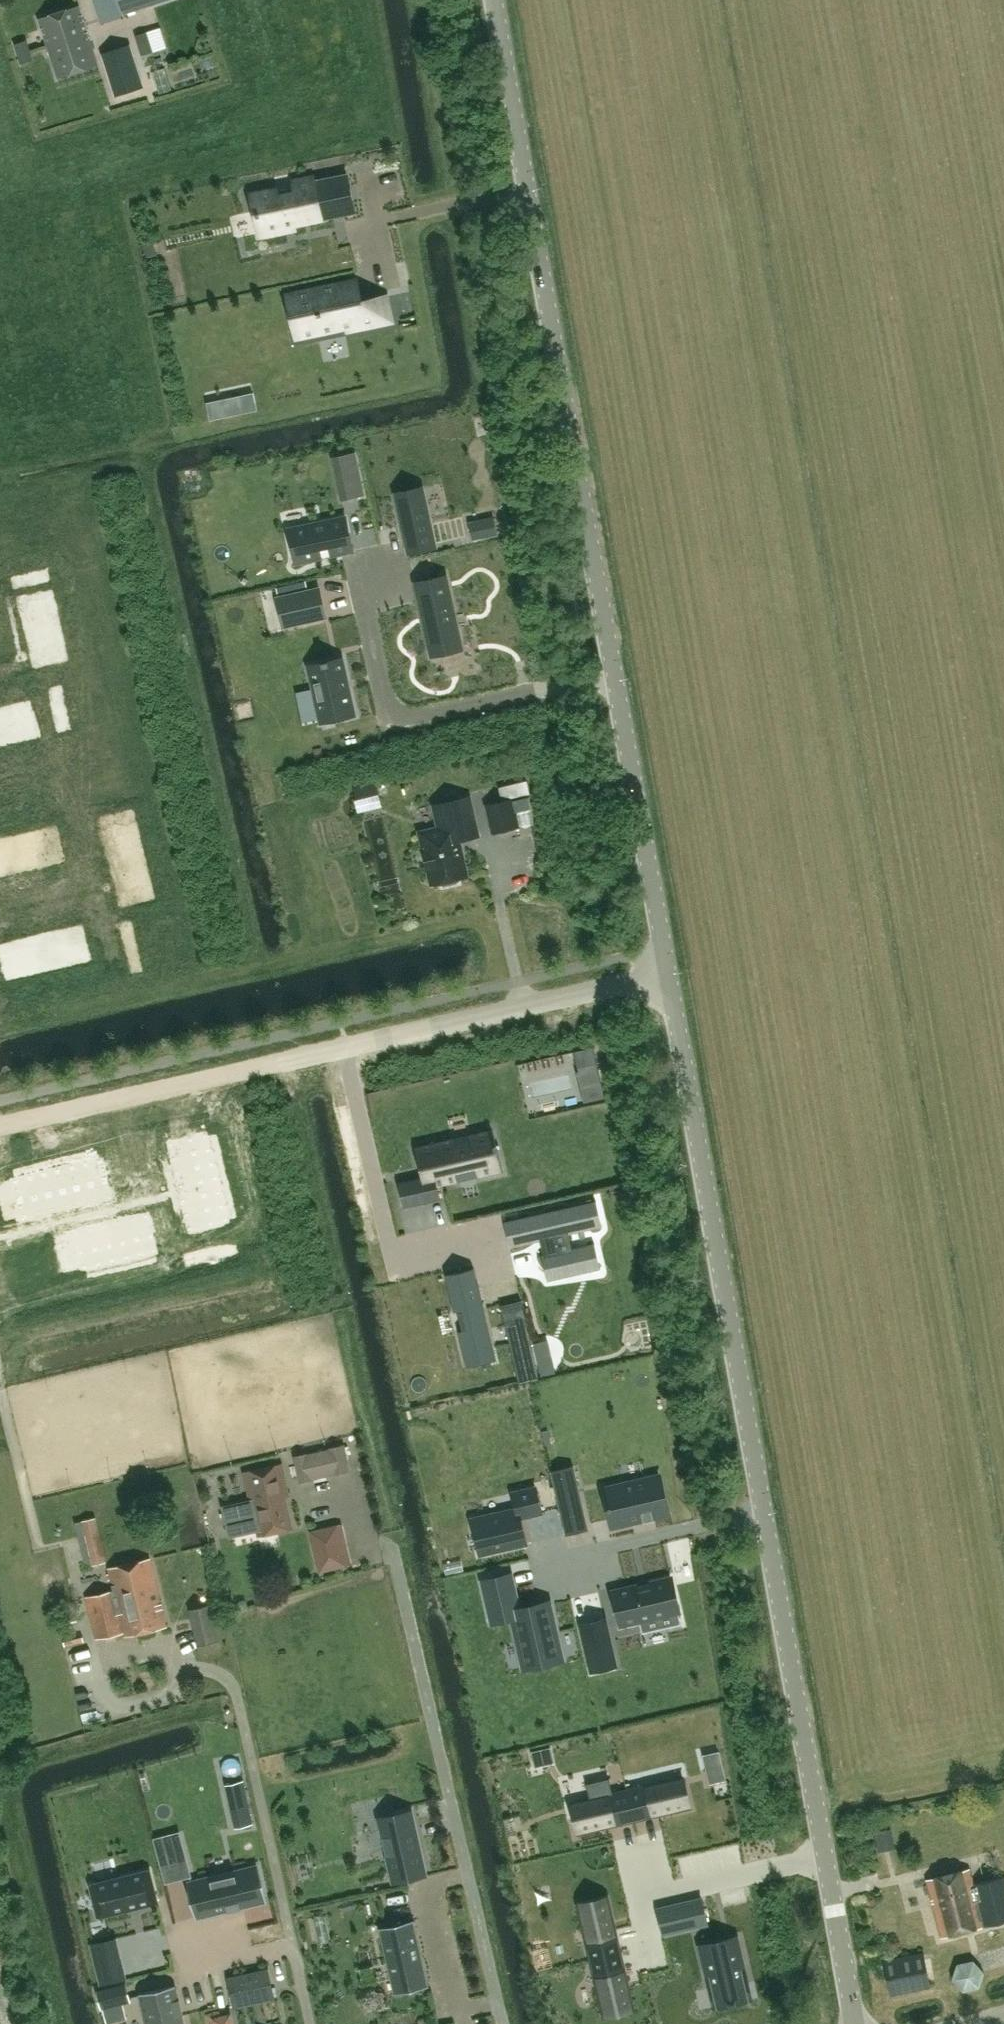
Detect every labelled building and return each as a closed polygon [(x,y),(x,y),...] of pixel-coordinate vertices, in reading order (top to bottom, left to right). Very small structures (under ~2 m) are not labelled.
[(119,6),(98,13),(94,0),(93,0),(100,23),(120,17),(119,15),(164,0),(117,0),(119,6)] [(78,6),(39,19),(58,77),(97,64),(78,6)] [(162,27),(136,35),(142,54),(168,46),(162,27)] [(22,56),(33,53),(28,35),(17,38),(22,56)] [(115,96),(143,87),(130,45),(102,54),(115,96)] [(203,61),(209,81),(224,77),(218,56),(203,61)] [(277,190),(251,195),(260,235),(286,230),(284,222),(292,221),(293,224),(294,224),(333,216),(332,212),(343,210),(344,214),(355,211),(348,175),(315,182),(293,186),(294,193),(278,196),(277,190)] [(357,302),(352,282),(290,295),(299,336),(357,323),(358,327),(390,320),(385,296),(357,302)] [(206,402),(210,420),(257,410),(253,393),(206,402)] [(334,457),(337,472),(356,468),(353,453),(334,457)] [(362,495),(359,481),(340,485),(342,499),(362,495)] [(422,488),(396,494),(409,552),(435,546),(422,488)] [(346,517),(289,529),(296,562),(353,550),(346,517)] [(493,518),(470,523),(473,539),(497,534),(493,518)] [(446,576),(416,583),(432,655),(462,648),(446,576)] [(320,588),(277,597),(279,610),(294,606),(298,623),(326,617),(320,588)] [(51,589),(16,598),(20,612),(55,603),(51,589)] [(55,603),(20,612),(23,626),(58,617),(55,603)] [(58,617),(23,626),(26,640),(61,631),(58,617)] [(61,631),(26,640),(30,654),(65,646),(61,631)] [(65,646),(30,654),(33,668),(68,660),(65,646)] [(342,658),(308,665),(321,722),(354,715),(342,658)] [(30,701),(16,705),(24,740),(38,736),(30,701)] [(16,705),(2,708),(10,743),(24,740),(16,705)] [(0,708),(0,745),(10,743),(2,708),(0,708)] [(363,809),(385,803),(382,788),(359,794),(363,809)] [(439,829),(421,833),(433,883),(441,881),(443,886),(458,882),(457,878),(466,876),(458,840),(478,836),(470,797),(433,805),(439,829)] [(512,799),(487,805),(493,832),(518,826),(512,799)] [(56,826),(42,829),(51,864),(65,861),(56,826)] [(42,829),(28,833),(37,868),(51,864),(42,829)] [(139,829),(103,838),(107,852),(142,843),(139,829)] [(28,833),(14,836),(23,871),(37,868),(28,833)] [(14,836),(0,839),(8,875),(23,871),(14,836)] [(0,839),(0,877),(8,875),(0,839)] [(142,843),(107,852),(110,866),(145,858),(142,843)] [(145,858),(110,866),(113,880),(148,871),(145,858)] [(148,871),(113,880),(117,894),(152,886),(148,871)] [(152,886),(117,894),(120,908),(155,900),(152,886)] [(83,926),(69,929),(77,964),(91,961),(83,926)] [(69,929),(55,933),(63,968),(77,964),(69,929)] [(55,933),(41,936),(49,971),(63,968),(55,933)] [(41,936),(27,939),(35,974),(49,971),(41,936)] [(27,939),(13,943),(21,978),(35,974),(27,939)] [(0,946),(0,951),(7,981),(21,978),(13,943),(0,946)] [(495,1138),(493,1130),(468,1135),(468,1138),(456,1140),(456,1138),(416,1147),(423,1176),(398,1182),(398,1183),(400,1183),(405,1205),(404,1206),(404,1207),(441,1199),(441,1197),(440,1197),(437,1185),(459,1180),(458,1176),(476,1172),(477,1176),(502,1170),(496,1144),(497,1144),(496,1138),(495,1138)] [(205,1136),(170,1145),(173,1159),(209,1150),(205,1136)] [(209,1150),(173,1159),(177,1173),(212,1164),(209,1150)] [(100,1161),(86,1165),(94,1200),(108,1196),(100,1161)] [(212,1164),(177,1173),(180,1187),(215,1178),(212,1164)] [(86,1165),(72,1168),(80,1203),(94,1200),(86,1165)] [(72,1168),(58,1171),(66,1206),(80,1203),(72,1168)] [(58,1171),(44,1175),(52,1210),(66,1206),(58,1171)] [(44,1175),(30,1178),(38,1213),(52,1210),(44,1175)] [(30,1178),(16,1181),(24,1216),(38,1213),(30,1178)] [(215,1178),(180,1187),(183,1201),(218,1192),(215,1178)] [(218,1192),(183,1201),(187,1215),(222,1206),(218,1192)] [(547,1281),(599,1269),(593,1243),(572,1248),(569,1234),(600,1227),(594,1201),(504,1221),(510,1248),(542,1240),(544,1240),(548,1253),(546,1254),(541,1255),(547,1281)] [(222,1206),(187,1215),(190,1229),(225,1221),(222,1206)] [(146,1216),(132,1219),(140,1254),(154,1251),(146,1216)] [(132,1219),(118,1222),(126,1257),(140,1254),(132,1219)] [(118,1222),(104,1226),(112,1261),(126,1257),(118,1222)] [(104,1226),(90,1229),(98,1264),(112,1261),(104,1226)] [(90,1229),(76,1232),(84,1268),(98,1264),(90,1229)] [(458,1331),(463,1352),(492,1346),(474,1267),(445,1274),(454,1311),(458,1310),(462,1330),(458,1331)] [(539,1379),(521,1300),(500,1305),(518,1384),(539,1379)] [(335,1473),(348,1470),(342,1446),(294,1457),(300,1481),(312,1479),(311,1473),(334,1468),(335,1473)] [(259,1535),(292,1528),(285,1496),(289,1496),(282,1464),(245,1472),(251,1500),(224,1506),(229,1530),(256,1524),(259,1535)] [(668,1513),(659,1475),(604,1488),(612,1526),(643,1519),(644,1521),(645,1521),(644,1519),(652,1517),(653,1519),(654,1519),(653,1517),(668,1513)] [(555,1486),(562,1517),(584,1512),(577,1481),(555,1486)] [(480,1554),(525,1544),(526,1543),(520,1517),(541,1512),(536,1487),(513,1492),(517,1508),(472,1519),(480,1554)] [(92,1564),(105,1561),(95,1516),(82,1519),(92,1564)] [(350,1564),(341,1524),(311,1531),(320,1571),(350,1564)] [(109,1568),(114,1590),(87,1596),(97,1639),(124,1632),(125,1636),(167,1627),(150,1558),(109,1568)] [(512,1617),(523,1667),(563,1658),(550,1603),(519,1610),(511,1575),(482,1581),(492,1622),(512,1617)] [(671,1577),(614,1591),(622,1626),(679,1613),(671,1577)] [(211,1615),(194,1619),(203,1658),(221,1654),(211,1615)] [(604,1620),(580,1625),(591,1672),(614,1666),(604,1620)] [(627,1790),(629,1800),(644,1797),(649,1816),(689,1807),(683,1777),(627,1790)] [(578,1833),(634,1820),(629,1800),(627,1790),(613,1793),(609,1778),(586,1783),(590,1799),(571,1803),(578,1833)] [(243,1781),(227,1785),(230,1799),(246,1796),(243,1781)] [(411,1810),(378,1818),(393,1882),(413,1878),(410,1868),(424,1865),(411,1810)] [(897,1846),(897,1830),(882,1830),(883,1847),(897,1846)] [(180,1836),(156,1843),(160,1859),(185,1852),(180,1836)] [(250,1868),(190,1883),(198,1917),(259,1902),(250,1868)] [(927,1879),(942,1938),(1003,1921),(1003,1876),(973,1884),(969,1868),(927,1879)] [(149,1871),(91,1884),(98,1915),(156,1902),(149,1871)] [(578,1904),(591,1959),(621,1953),(608,1897),(578,1904)] [(702,1898),(679,1904),(685,1929),(707,1924),(702,1898)] [(414,1920),(379,1928),(394,1994),(429,1986),(414,1920)] [(744,1965),(737,1937),(700,1946),(706,1974),(711,1973),(718,2005),(747,1999),(739,1966),(744,1965)] [(91,1944),(94,1956),(118,1950),(115,1939),(92,1944),(91,1944)] [(930,1986),(923,1952),(884,1961),(891,1995),(930,1986)] [(633,2008),(621,1953),(591,1959),(604,2015),(633,2008)] [(125,1978),(121,1962),(97,1967),(101,1983),(125,1978)] [(228,1978),(229,1977),(235,2006),(273,1997),(267,1969),(272,1968),(272,1967),(227,1977),(228,1978)] [(102,2007),(129,2000),(125,1984),(98,1991),(102,2007)] [(139,1993),(139,1995),(141,1994),(147,2023),(183,2023),(181,2014),(182,2014),(182,2013),(180,2013),(177,2001),(179,2001),(179,2000),(177,2000),(174,1987),(176,1986),(175,1985),(139,1993)] [(221,2016),(219,2009),(205,2012),(208,2023),(214,2023),(213,2018),(221,2016)]
